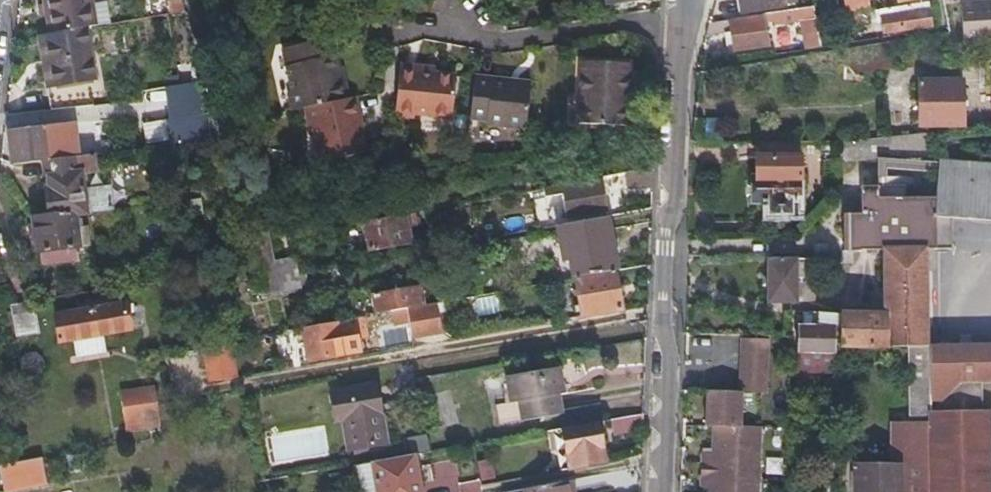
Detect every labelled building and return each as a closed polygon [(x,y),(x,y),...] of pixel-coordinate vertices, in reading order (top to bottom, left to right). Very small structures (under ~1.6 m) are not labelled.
[(84,30),(96,28),(91,0),(87,0),(45,6),(49,35),(84,30)] [(763,11),(787,7),(786,0),(737,0),(740,14),(763,11)] [(873,0),(845,0),(848,17),(875,12),(876,12),(873,0)] [(877,22),(880,21),(884,21),(886,33),(935,24),(932,2),(876,12),(875,12),(877,22)] [(962,2),(961,41),(990,41),(990,2),(962,2)] [(710,24),(708,29),(707,35),(728,32),(733,31),(734,37),(736,51),(770,46),(766,22),(777,20),(778,24),(806,20),(817,18),(815,8),(765,16),(765,19),(732,23),(732,21),(710,24)] [(818,24),(822,47),(830,46),(829,40),(834,39),(831,20),(818,22),(818,24)] [(811,49),(822,47),(818,24),(808,25),(809,37),(811,49)] [(92,81),(84,30),(49,35),(36,37),(44,87),(48,87),(52,109),(67,108),(91,105),(86,82),(92,81)] [(303,109),(342,100),(335,71),(327,42),(280,53),(295,111),(303,109)] [(577,124),(600,125),(623,127),(625,92),(626,63),(580,61),(577,124)] [(978,75),(979,88),(990,87),(990,61),(976,62),(978,75)] [(451,118),(453,98),(456,77),(434,75),(418,73),(418,68),(400,65),(395,112),(413,114),(451,118)] [(335,71),(342,100),(346,99),(349,98),(341,69),(335,71)] [(484,128),(504,130),(524,133),(529,85),(489,81),(489,78),(474,76),(469,119),(485,121),(484,128)] [(918,127),(950,126),(962,126),(960,80),(917,81),(918,127)] [(48,87),(44,87),(48,110),(52,109),(48,87)] [(179,89),(173,90),(166,90),(167,98),(169,112),(171,122),(185,120),(179,89)] [(346,99),(355,131),(358,130),(362,130),(353,97),(349,98),(346,99)] [(146,114),(169,112),(167,98),(144,100),(146,114)] [(364,155),(361,142),(358,130),(355,131),(346,99),(342,100),(303,109),(312,145),(318,143),(323,164),(364,155)] [(68,122),(67,108),(52,109),(48,110),(3,114),(2,130),(8,129),(11,163),(43,160),(92,156),(91,149),(73,150),(60,152),(58,138),(43,139),(41,125),(68,122)] [(889,158),(892,158),(899,157),(939,154),(937,134),(862,141),(842,141),(842,159),(888,156),(889,158)] [(72,136),(58,138),(60,152),(73,150),(72,136)] [(764,147),(764,153),(764,159),(757,159),(756,180),(753,180),(752,202),(769,202),(768,215),(795,215),(796,181),(801,181),(801,159),(797,159),(797,147),(764,147)] [(93,171),(92,156),(43,160),(45,187),(41,187),(44,218),(75,214),(110,209),(108,187),(85,189),(84,172),(93,171)] [(924,349),(925,253),(941,253),(941,221),(990,225),(990,167),(938,163),(936,198),(900,198),(901,188),(864,188),(864,208),(864,215),(846,215),(846,251),(885,251),(885,314),(839,314),(839,328),(839,348),(908,349),(924,349)] [(560,189),(559,188),(559,186),(543,189),(545,197),(561,194),(565,217),(606,211),(604,200),(603,192),(601,182),(560,189)] [(366,250),(388,246),(411,242),(408,228),(414,228),(410,211),(361,220),(366,250)] [(79,245),(75,214),(44,218),(32,219),(34,233),(26,234),(27,250),(35,249),(36,253),(42,251),(44,265),(78,260),(76,246),(79,245)] [(577,280),(614,274),(617,273),(608,217),(556,227),(563,263),(571,261),(574,280),(577,280)] [(258,290),(279,287),(274,257),(268,223),(240,227),(243,243),(251,254),(258,290)] [(274,257),(279,287),(301,284),(296,254),(274,257)] [(795,288),(798,288),(800,288),(800,282),(813,282),(813,262),(766,262),(765,306),(794,307),(795,288)] [(621,310),(614,274),(577,280),(574,280),(557,283),(561,308),(581,305),(583,317),(621,310)] [(421,287),(414,288),(406,290),(405,286),(373,292),(376,306),(377,313),(425,306),(421,287)] [(116,304),(116,301),(115,298),(79,305),(80,311),(58,315),(63,341),(134,327),(130,301),(116,304)] [(17,335),(27,334),(37,332),(31,299),(11,303),(12,311),(17,335)] [(352,310),(353,318),(363,316),(377,313),(376,306),(352,310)] [(17,335),(12,311),(6,312),(11,336),(17,335)] [(819,314),(807,313),(807,327),(819,328),(819,314)] [(839,348),(839,328),(839,314),(819,314),(819,328),(807,327),(797,327),(797,354),(801,354),(800,364),(834,364),(835,349),(839,349),(839,348)] [(338,352),(336,340),(366,335),(363,316),(353,318),(333,321),(304,326),(309,357),(338,352)] [(260,336),(229,341),(232,357),(263,351),(260,336)] [(760,428),(739,427),(740,392),(764,393),(766,340),(739,339),(737,392),(704,391),(703,427),(711,427),(710,453),(700,453),(699,487),(709,488),(709,491),(758,491),(760,428)] [(930,349),(931,385),(961,384),(982,384),(990,383),(990,348),(966,349),(930,349)] [(924,349),(908,349),(909,422),(890,422),(890,465),(854,465),(854,491),(931,491),(929,416),(932,416),(932,411),(931,385),(930,349),(924,349)] [(517,401),(519,411),(521,421),(560,414),(555,388),(561,387),(558,368),(504,378),(509,403),(517,401)] [(342,419),(345,435),(348,450),(386,443),(376,384),(330,392),(335,421),(342,419)] [(983,413),(982,384),(961,384),(944,400),(932,411),(932,416),(929,416),(931,491),(990,491),(990,413),(983,413)] [(157,404),(155,395),(154,388),(123,393),(126,409),(144,406),(157,404)] [(157,404),(144,406),(149,438),(162,435),(157,404)] [(609,422),(611,430),(613,437),(628,434),(641,432),(642,416),(609,422)] [(602,466),(599,448),(596,430),(562,435),(568,472),(602,466)] [(375,486),(376,491),(419,491),(412,455),(371,462),(375,486)] [(41,457),(0,465),(0,477),(2,489),(45,482),(41,457)] [(576,489),(634,486),(633,471),(575,475),(576,489)] [(458,484),(461,491),(480,491),(477,479),(458,484)] [(568,480),(520,490),(520,491),(570,491),(568,480)] [(276,482),(265,484),(267,491),(278,491),(276,482)]
